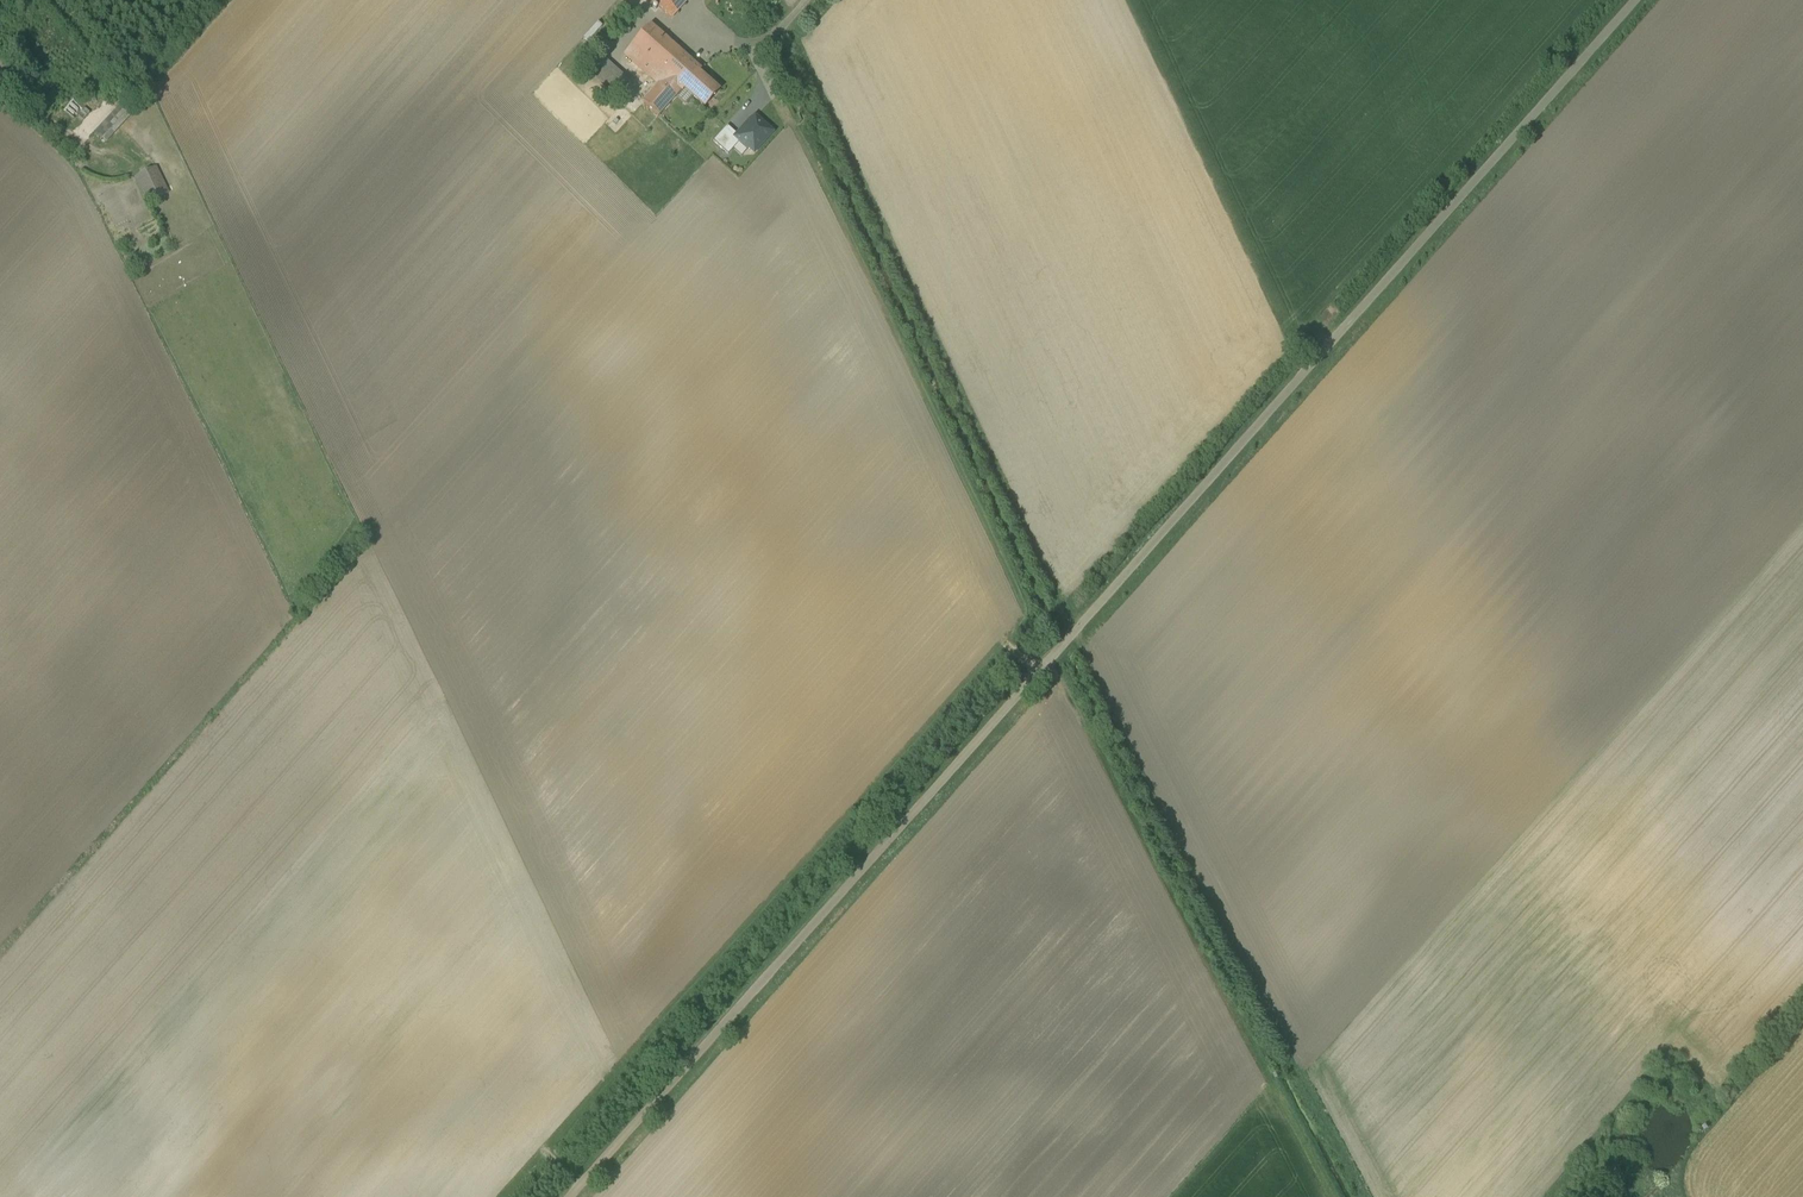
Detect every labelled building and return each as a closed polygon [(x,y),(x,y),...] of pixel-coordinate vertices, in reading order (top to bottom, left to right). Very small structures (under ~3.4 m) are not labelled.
[(671,18),(687,0),(651,0),(671,18)] [(701,71),(650,25),(625,54),(659,85),(644,102),(659,115),(676,96),(682,90),(682,91),(683,91),(685,89),(699,73),(701,71)] [(629,82),(600,56),(587,71),(615,95),(629,82)] [(699,73),(685,89),(693,96),(705,107),(719,91),(699,73)] [(585,84),(573,98),(580,105),(592,91),(585,84)] [(685,89),(683,91),(682,91),(677,97),(686,104),(693,96),(685,89)] [(103,143),(129,115),(119,106),(93,134),(103,143)] [(166,192),(155,168),(134,177),(145,202),(166,192)]
